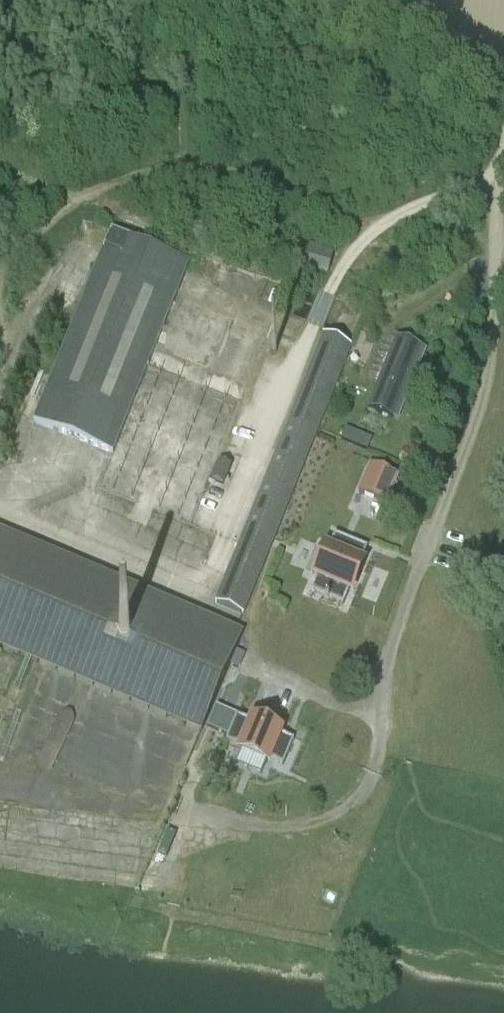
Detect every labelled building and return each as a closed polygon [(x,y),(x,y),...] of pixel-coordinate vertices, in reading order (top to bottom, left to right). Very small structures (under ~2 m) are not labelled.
[(190,261),(110,230),(33,422),(113,454),(190,261)] [(328,273),(334,253),(309,245),(303,266),(328,273)] [(247,524),(275,535),(351,346),(323,335),(247,524)] [(225,336),(224,386),(246,386),(247,336),(225,336)] [(368,409),(393,419),(421,348),(396,338),(368,409)] [(346,429),(341,441),(359,448),(364,437),(346,429)] [(231,467),(220,462),(212,480),(223,485),(231,467)] [(370,465),(359,492),(386,504),(398,476),(370,465)] [(354,494),(350,506),(377,515),(381,503),(354,494)] [(0,530),(0,647),(201,733),(243,634),(0,530)] [(328,600),(329,600),(329,599),(343,605),(367,548),(366,547),(364,552),(357,549),(359,544),(335,534),(328,549),(324,547),(312,574),(317,576),(311,591),(325,597),(325,598),(325,599),(325,600),(326,601),(327,601),(328,601),(328,600)] [(237,716),(226,742),(283,766),(294,740),(279,734),(281,729),(254,718),(252,722),(237,716)]
